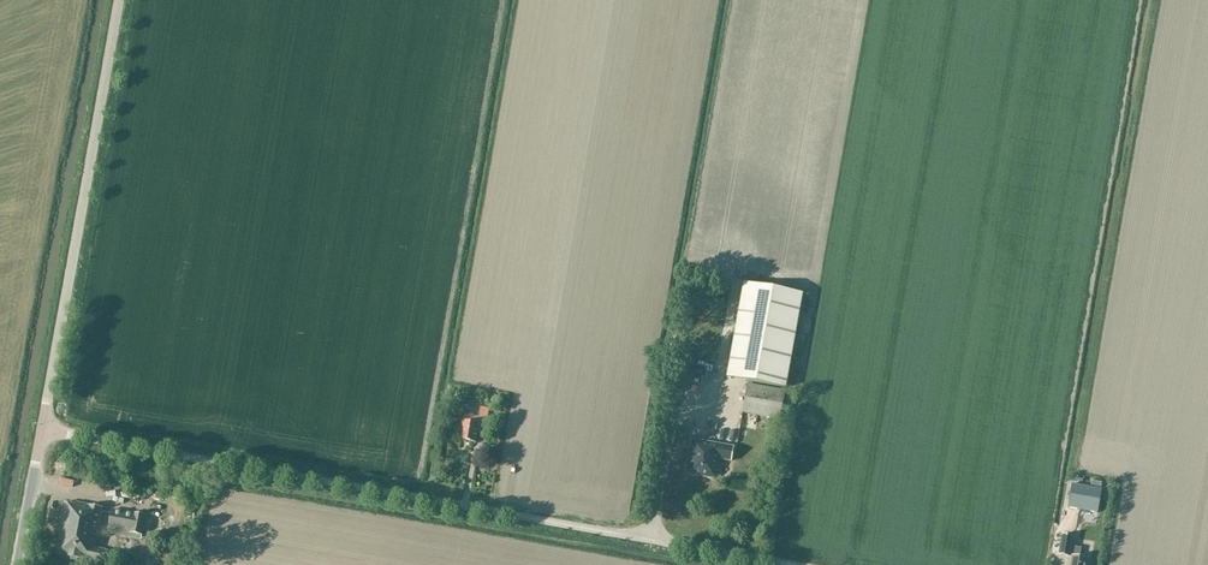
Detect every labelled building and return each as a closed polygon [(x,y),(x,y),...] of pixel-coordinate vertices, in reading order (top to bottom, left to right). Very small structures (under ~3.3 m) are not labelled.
[(727,378),(786,388),(803,294),(744,283),(727,378)] [(743,413),(781,420),(786,391),(748,384),(743,413)] [(463,422),(460,440),(475,442),(479,424),(486,425),(489,409),(480,408),(479,417),(465,415),(464,422),(463,422)] [(686,474),(714,479),(715,471),(717,471),(719,459),(731,461),(734,447),(692,440),(686,474)] [(1068,478),(1064,498),(1096,504),(1100,485),(1068,478)] [(76,505),(65,503),(56,554),(104,564),(107,551),(95,549),(103,508),(76,503),(76,505)] [(146,516),(115,510),(112,529),(142,535),(146,516)] [(1071,564),(1086,564),(1088,559),(1080,558),(1082,548),(1072,546),(1070,557),(1072,557),(1071,564)]
